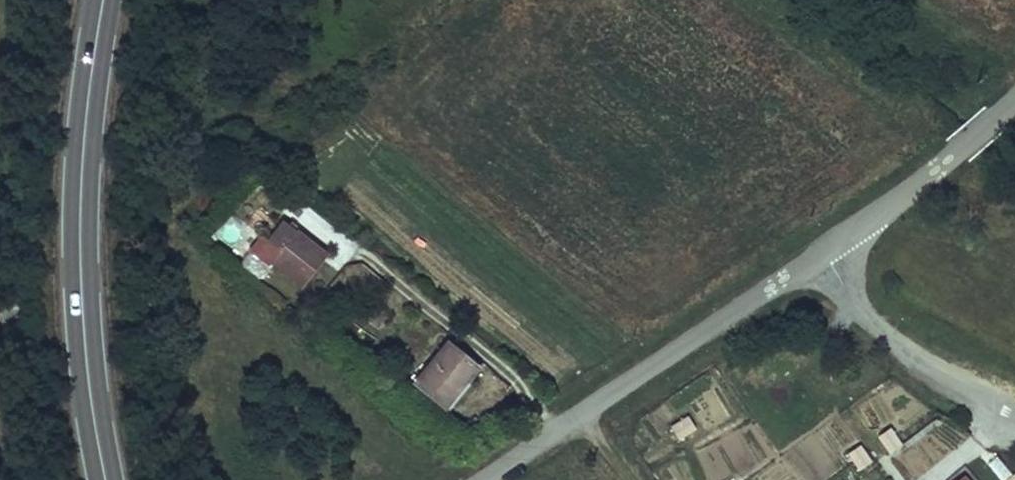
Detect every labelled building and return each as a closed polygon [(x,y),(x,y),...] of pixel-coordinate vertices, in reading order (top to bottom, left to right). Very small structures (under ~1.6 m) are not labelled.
[(270,263),(301,288),(330,253),(299,226),(296,230),(285,221),(267,244),(278,252),(270,263)] [(409,381),(446,410),(478,368),(447,344),(424,373),(419,369),(409,381)] [(680,439),(695,429),(688,418),(673,427),(680,439)] [(880,436),(890,451),(901,443),(891,428),(880,436)] [(850,454),(861,468),(872,460),(861,446),(850,454)] [(965,467),(950,479),(976,479),(965,467)]
